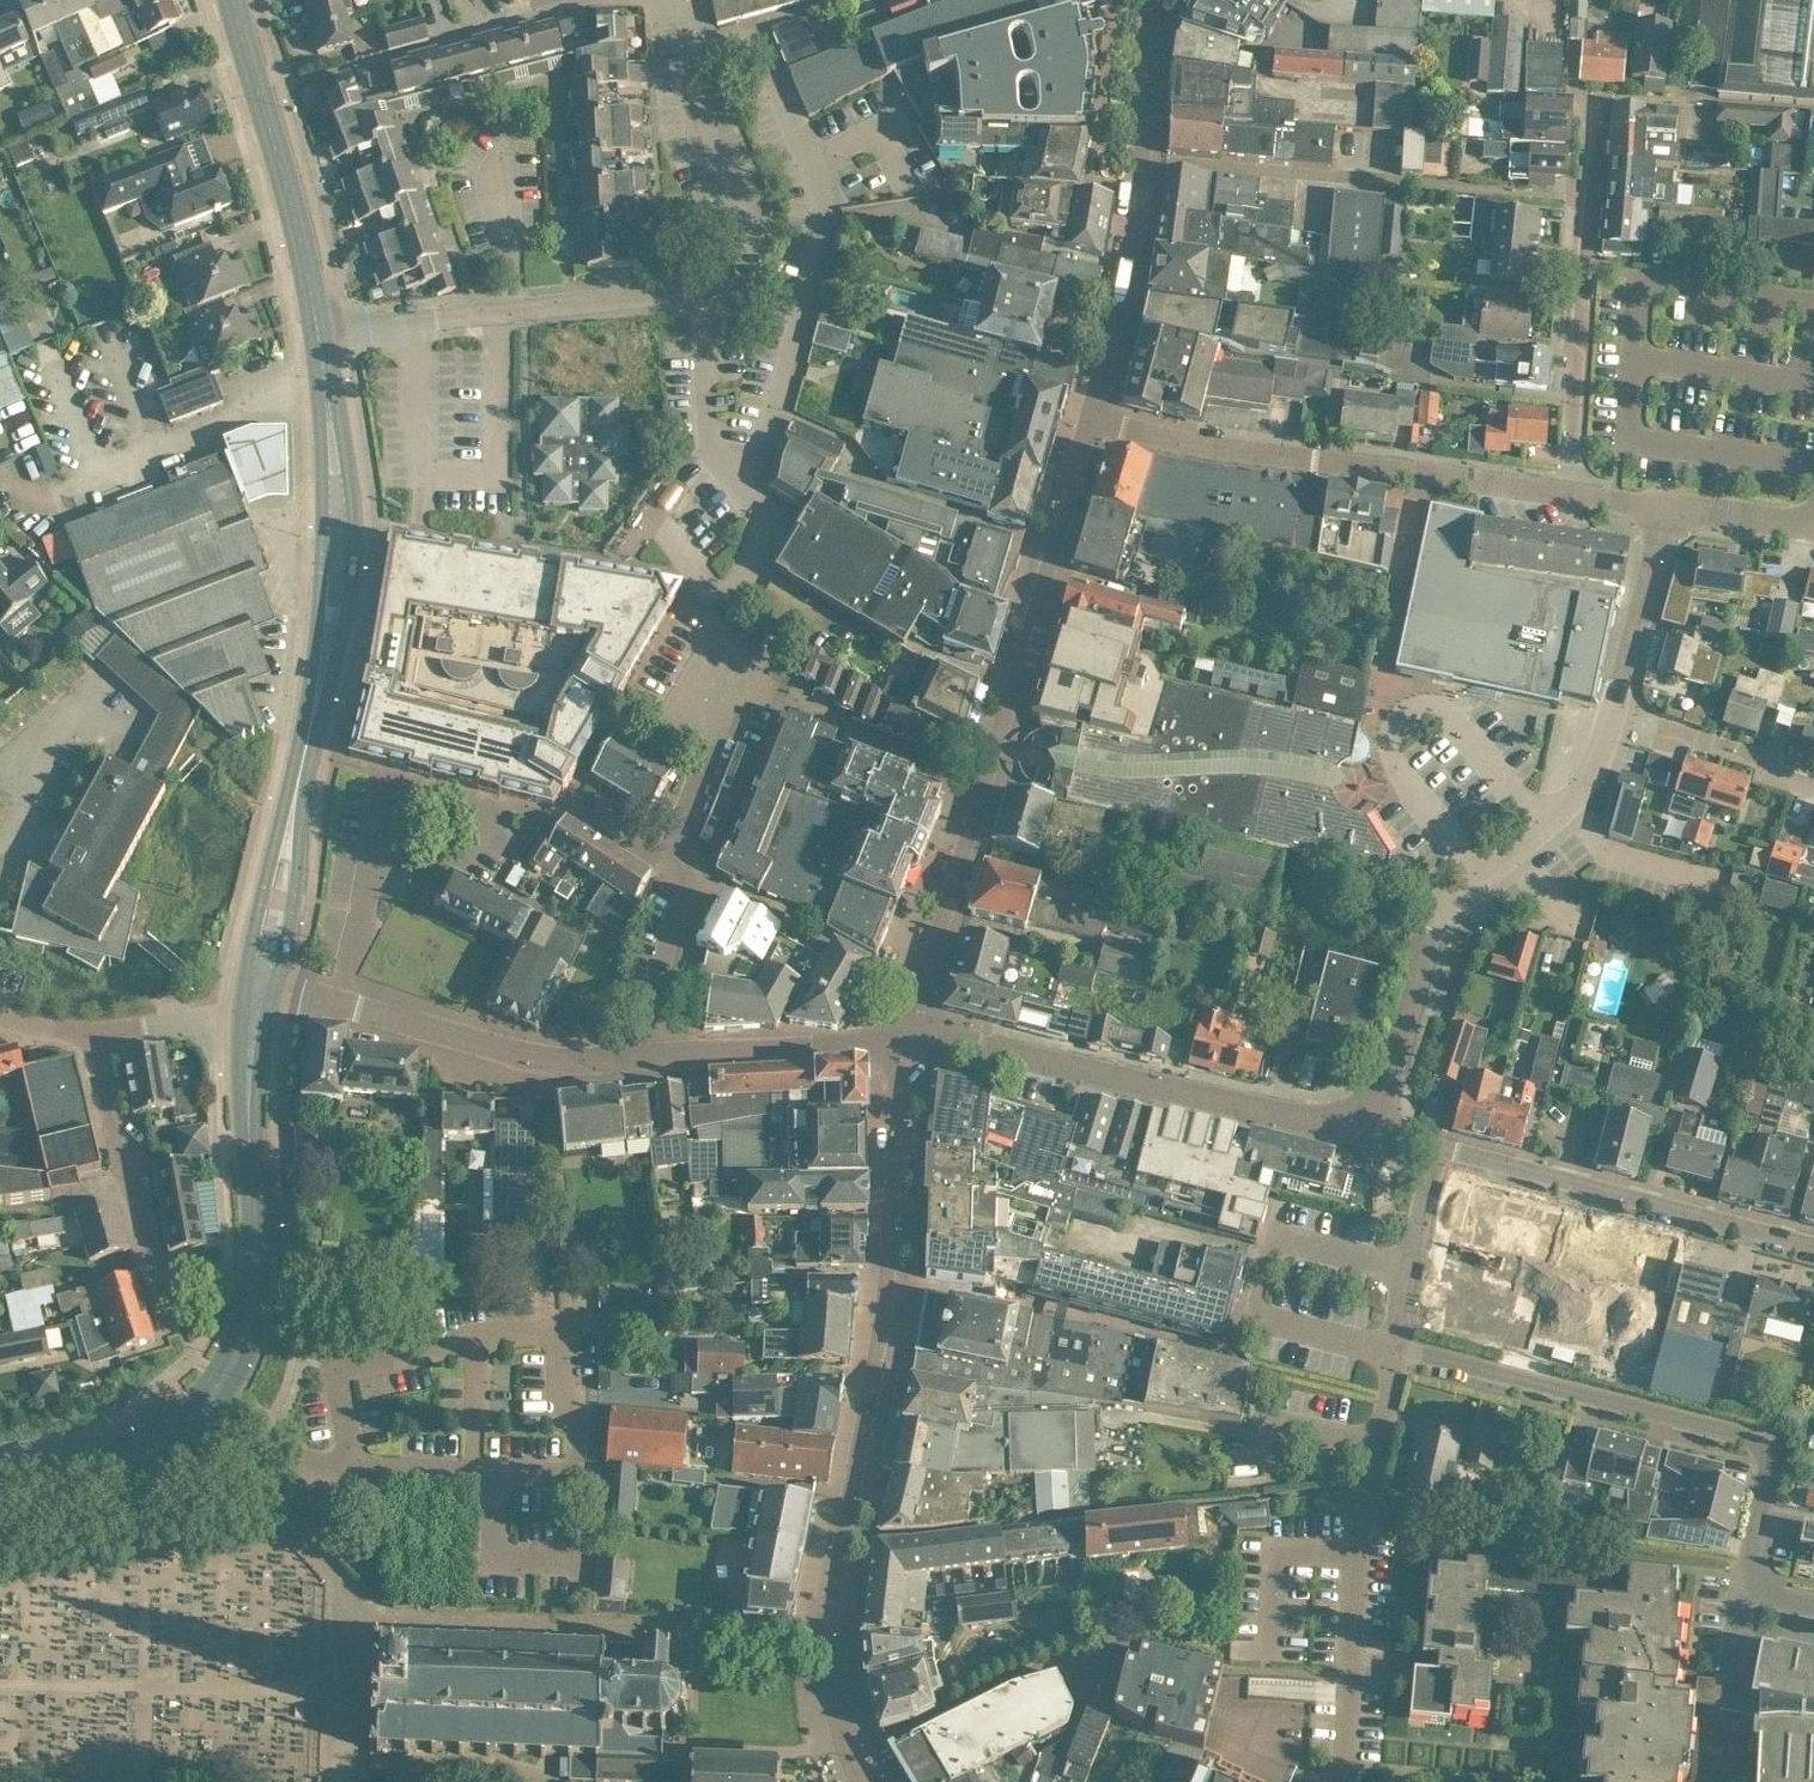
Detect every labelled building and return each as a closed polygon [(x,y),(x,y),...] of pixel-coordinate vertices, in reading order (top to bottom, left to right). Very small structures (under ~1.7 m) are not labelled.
[(20,3),(25,14),(30,25),(35,35),(53,27),(55,26),(74,69),(85,65),(57,0),(28,0),(20,3)] [(85,65),(118,51),(119,53),(136,45),(134,41),(116,0),(57,0),(85,65)] [(134,41),(145,36),(147,40),(165,32),(163,28),(179,21),(178,19),(182,17),(178,7),(173,9),(171,3),(175,1),(174,0),(131,0),(120,5),(118,0),(116,0),(134,41)] [(317,54),(353,45),(346,20),(351,19),(346,0),(303,0),(317,54)] [(717,26),(809,0),(711,0),(717,26)] [(895,72),(914,63),(1059,19),(1065,17),(1065,18),(1076,15),(1106,7),(1103,0),(967,0),(930,15),(929,14),(819,57),(788,67),(809,117),(887,75),(895,72)] [(894,25),(924,13),(919,0),(906,0),(887,7),(894,25)] [(929,14),(930,15),(967,0),(923,0),(929,14)] [(1181,25),(1185,27),(1239,45),(1244,47),(1254,31),(1267,40),(1275,26),(1274,25),(1286,5),(1279,0),(1196,0),(1181,25)] [(1379,3),(1420,8),(1421,0),(1379,0),(1379,3)] [(1493,19),(1493,18),(1495,0),(1423,0),(1422,13),(1493,19)] [(1569,39),(1587,40),(1588,21),(1587,21),(1588,0),(1570,0),(1569,19),(1571,20),(1569,39)] [(1678,26),(1697,29),(1689,87),(1719,91),(1718,97),(1813,105),(1813,0),(1681,0),(1678,26)] [(556,17),(561,37),(581,32),(576,12),(556,17)] [(572,55),(573,67),(627,64),(625,30),(624,19),(622,15),(619,14),(596,15),(597,43),(583,46),(583,55),(572,55)] [(935,124),(935,127),(982,127),(982,131),(1053,133),(1086,134),(1086,127),(1091,127),(1097,80),(1092,79),(1093,72),(1092,67),(1097,66),(1094,54),(1097,50),(1098,48),(1099,46),(1099,44),(1099,42),(1098,39),(1097,37),(1096,36),(1094,34),(1092,33),(1090,32),(1088,32),(1075,30),(1076,15),(1065,18),(1065,17),(1059,19),(914,63),(895,72),(925,125),(935,124)] [(28,45),(16,18),(0,25),(0,57),(28,45)] [(634,18),(624,19),(625,30),(635,30),(634,18)] [(1493,18),(1493,19),(1491,44),(1472,42),(1469,82),(1489,84),(1488,93),(1505,95),(1505,104),(1500,104),(1500,120),(1503,121),(1503,140),(1511,140),(1526,142),(1569,144),(1571,99),(1528,96),(1519,95),(1525,21),(1493,18)] [(430,40),(429,37),(424,19),(384,30),(390,52),(430,40)] [(771,27),(788,67),(819,57),(803,19),(771,27)] [(1630,36),(1630,40),(1637,41),(1633,78),(1646,80),(1645,92),(1663,94),(1671,25),(1632,20),(1630,36)] [(519,30),(520,35),(529,69),(530,75),(540,72),(539,67),(563,60),(553,26),(535,31),(534,26),(519,30)] [(1173,64),(1251,76),(1253,67),(1251,61),(1235,56),(1239,45),(1185,27),(1180,40),(1177,40),(1173,64)] [(1629,46),(1630,40),(1630,36),(1598,32),(1596,47),(1582,45),(1579,78),(1623,81),(1626,46),(1629,46)] [(501,34),(486,38),(499,83),(507,81),(506,76),(529,69),(520,35),(503,39),(501,34)] [(474,47),(456,52),(465,86),(488,80),(490,85),(499,83),(486,38),(472,42),(474,47)] [(1527,45),(1526,90),(1562,91),(1562,45),(1527,45)] [(70,86),(57,91),(70,120),(71,120),(97,109),(101,108),(123,99),(117,84),(113,75),(125,69),(119,53),(118,51),(85,65),(74,69),(75,71),(66,76),(70,86)] [(437,51),(422,55),(434,101),(443,98),(441,93),(465,86),(456,52),(438,56),(437,51)] [(1273,77),(1377,85),(1414,88),(1415,62),(1287,53),(1276,53),(1273,77)] [(434,101),(422,55),(408,59),(409,64),(390,69),(399,104),(424,97),(425,103),(434,101)] [(364,68),(369,88),(389,83),(384,63),(364,68)] [(10,87),(0,64),(0,92),(10,87)] [(60,64),(47,70),(57,91),(70,86),(66,76),(60,64)] [(566,82),(567,102),(618,99),(618,87),(644,85),(643,75),(637,75),(637,69),(627,70),(627,64),(573,67),(574,75),(569,75),(569,82),(566,82)] [(1256,77),(1251,76),(1173,64),(1172,87),(1255,99),(1256,77)] [(325,91),(341,135),(388,118),(384,106),(363,114),(349,77),(328,85),(327,86),(326,86),(326,87),(325,88),(325,89),(325,91)] [(1373,130),(1404,132),(1411,133),(1414,92),(1414,88),(1377,85),(1373,130)] [(1295,102),(1255,99),(1172,87),(1170,112),(1223,116),(1223,123),(1284,128),(1284,124),(1294,124),(1294,123),(1295,102)] [(153,108),(162,129),(167,143),(212,126),(198,90),(153,108)] [(97,109),(71,120),(78,137),(104,126),(109,139),(130,131),(125,118),(127,118),(149,109),(142,91),(123,99),(101,108),(97,109)] [(579,128),(580,135),(630,132),(630,126),(640,126),(640,121),(646,120),(645,109),(619,111),(618,99),(567,102),(568,122),(571,121),(572,128),(579,128)] [(31,109),(18,115),(25,131),(41,124),(54,119),(47,102),(31,109)] [(1613,106),(1611,127),(1646,128),(1645,142),(1659,143),(1659,134),(1675,135),(1677,110),(1613,106)] [(1805,112),(1752,108),(1751,126),(1770,128),(1769,141),(1792,143),(1792,140),(1802,141),(1805,113),(1805,112)] [(1336,127),(1294,123),(1294,124),(1284,124),(1284,128),(1223,123),(1223,116),(1170,112),(1168,154),(1170,154),(1242,162),(1331,170),(1333,152),(1336,127)] [(357,152),(361,163),(407,147),(398,122),(391,124),(388,118),(341,135),(342,140),(333,143),(335,148),(329,150),(333,161),(357,152)] [(1026,153),(1019,186),(1032,187),(1032,186),(1078,192),(1090,134),(1086,134),(1053,133),(982,131),(982,127),(935,127),(935,152),(1026,153)] [(1609,161),(1656,164),(1659,165),(1659,143),(1645,142),(1646,128),(1611,127),(1609,161)] [(572,141),(574,168),(622,166),(621,154),(648,152),(647,142),(641,142),(640,137),(630,137),(630,132),(580,135),(581,141),(572,141)] [(1403,132),(1401,176),(1422,177),(1423,166),(1424,137),(1425,134),(1411,133),(1404,132),(1403,132)] [(1442,138),(1424,137),(1423,166),(1440,167),(1442,138)] [(34,159),(27,142),(9,149),(16,167),(34,159)] [(1774,146),(1771,173),(1804,175),(1807,143),(1794,142),(1794,147),(1774,146)] [(1497,145),(1484,144),(1483,159),(1511,160),(1510,179),(1527,180),(1527,176),(1567,178),(1568,149),(1497,145)] [(103,214),(139,200),(147,221),(161,231),(173,227),(231,205),(217,168),(196,176),(185,146),(95,181),(90,183),(103,214)] [(361,193),(363,198),(411,181),(408,175),(416,172),(407,147),(361,163),(365,174),(341,183),(344,193),(350,191),(352,196),(361,193)] [(1609,161),(1608,180),(1673,185),(1674,172),(1655,171),(1656,164),(1609,161)] [(583,195),(584,201),(634,199),(634,193),(644,193),(643,187),(650,187),(649,176),(623,177),(622,166),(574,168),(576,195),(583,195)] [(1167,169),(1161,214),(1255,226),(1292,232),(1295,204),(1258,199),(1260,181),(1167,169)] [(1032,187),(1019,186),(1004,183),(974,179),(971,196),(978,197),(979,199),(980,201),(982,202),(984,203),(986,203),(988,202),(989,201),(991,198),(996,199),(997,191),(1003,191),(999,221),(1066,232),(1066,233),(1051,230),(1049,242),(1064,245),(1063,247),(1104,254),(1113,198),(1078,192),(1032,186),(1032,187)] [(1606,202),(1607,202),(1677,208),(1678,185),(1673,185),(1608,180),(1606,202)] [(379,215),(383,226),(429,210),(420,185),(413,187),(411,181),(363,198),(364,202),(355,206),(357,212),(351,214),(355,224),(379,215)] [(1321,235),(1317,271),(1356,277),(1379,279),(1381,258),(1382,234),(1384,209),(1385,198),(1334,193),(1329,236),(1321,235)] [(1485,244),(1485,245),(1537,250),(1541,216),(1504,212),(1505,200),(1475,196),(1473,220),(1471,243),(1485,244)] [(1749,219),(1749,220),(1760,220),(1779,221),(1781,198),(1750,196),(1749,219)] [(576,209),(578,235),(626,233),(625,221),(651,219),(651,208),(645,209),(644,203),(635,204),(634,199),(584,201),(584,208),(576,209)] [(1677,208),(1607,202),(1606,223),(1604,253),(1639,257),(1640,246),(1643,247),(1644,219),(1659,220),(1659,222),(1720,227),(1721,211),(1677,208)] [(1404,211),(1384,209),(1382,234),(1402,236),(1404,211)] [(383,256),(385,262),(433,245),(430,239),(438,236),(429,210),(383,226),(387,238),(363,246),(366,257),(372,255),(374,259),(383,256)] [(1161,214),(1156,252),(1309,270),(1312,251),(1289,248),(1292,232),(1255,226),(1161,214)] [(1779,221),(1760,220),(1758,243),(1813,247),(1813,223),(1779,221)] [(976,274),(968,303),(982,307),(1048,324),(1056,291),(1092,295),(1099,270),(999,244),(997,252),(903,227),(897,253),(976,274)] [(626,233),(578,235),(579,262),(587,262),(587,269),(638,266),(638,260),(648,259),(647,254),(653,254),(652,243),(627,244),(626,233)] [(1382,234),(1381,258),(1399,260),(1402,236),(1382,234)] [(211,244),(189,252),(169,260),(183,294),(195,289),(202,306),(221,298),(239,292),(236,285),(248,281),(241,263),(229,267),(225,258),(217,261),(211,244)] [(433,245),(385,262),(387,267),(377,270),(379,275),(373,277),(377,287),(402,279),(406,290),(432,281),(437,296),(456,289),(442,248),(435,251),(433,245)] [(1537,250),(1485,245),(1484,255),(1493,256),(1491,280),(1533,285),(1537,250)] [(1309,270),(1156,252),(1151,290),(1152,290),(1151,303),(1176,306),(1350,330),(1356,277),(1317,271),(1309,270)] [(26,278),(30,289),(43,283),(39,273),(26,278)] [(1456,344),(1471,346),(1488,348),(1489,336),(1527,340),(1531,302),(1485,297),(1481,330),(1442,325),(1440,342),(1456,344)] [(221,298),(202,306),(182,314),(203,369),(170,382),(172,386),(158,392),(171,424),(222,404),(211,375),(220,372),(215,359),(249,345),(246,339),(258,334),(251,317),(239,321),(235,311),(227,314),(221,298)] [(900,345),(900,348),(1004,378),(1066,395),(1073,372),(1039,357),(1048,324),(982,307),(968,303),(965,302),(956,332),(908,318),(904,331),(902,340),(900,345)] [(8,303),(0,307),(0,327),(4,337),(37,323),(30,309),(14,317),(8,303)] [(1381,335),(1350,330),(1176,306),(1151,303),(1148,303),(1141,333),(1219,349),(1232,352),(1237,360),(1277,366),(1308,371),(1332,375),(1342,376),(1343,370),(1359,372),(1361,364),(1376,366),(1381,335)] [(1377,314),(1375,330),(1394,333),(1396,317),(1377,314)] [(818,325),(812,346),(845,355),(851,334),(818,325)] [(889,326),(885,341),(900,345),(902,340),(904,331),(889,326)] [(1219,349),(1141,333),(1122,405),(1160,416),(1162,410),(1199,420),(1205,400),(1219,349)] [(1445,370),(1456,344),(1440,342),(1434,341),(1431,361),(1445,370)] [(1488,348),(1471,346),(1469,361),(1496,364),(1496,365),(1499,365),(1497,383),(1513,386),(1522,388),(1546,391),(1546,387),(1550,385),(1551,375),(1548,372),(1550,356),(1488,348)] [(902,434),(929,443),(930,441),(962,449),(1042,470),(1055,420),(1060,422),(1068,395),(1066,395),(1004,378),(900,348),(894,368),(861,359),(850,394),(870,400),(864,423),(902,434)] [(1232,352),(1219,349),(1205,400),(1270,410),(1271,399),(1277,366),(1237,360),(1232,352)] [(1308,371),(1277,366),(1271,399),(1303,403),(1304,395),(1306,387),(1307,379),(1308,371)] [(1306,387),(1304,395),(1329,399),(1332,375),(1308,371),(1307,379),(1306,387)] [(1346,396),(1345,404),(1342,427),(1394,434),(1395,423),(1410,425),(1414,395),(1397,393),(1396,402),(1346,396)] [(1420,395),(1418,424),(1437,426),(1439,396),(1420,395)] [(534,448),(534,478),(544,478),(543,505),(579,505),(579,512),(607,512),(607,484),(618,484),(618,457),(627,457),(628,428),(618,428),(618,401),(577,400),(564,400),(541,400),(540,449),(534,448)] [(801,412),(825,423),(829,413),(805,402),(801,412)] [(1509,443),(1544,446),(1546,415),(1511,412),(1511,409),(1491,408),(1489,423),(1491,423),(1490,428),(1487,428),(1485,450),(1508,452),(1509,443)] [(768,490),(808,513),(816,500),(828,480),(838,462),(845,445),(792,422),(775,459),(768,490)] [(1024,531),(1040,475),(930,441),(929,443),(902,434),(887,482),(990,512),(990,516),(992,518),(993,521),(996,523),(998,524),(1016,529),(1024,531)] [(250,436),(225,446),(251,513),(269,506),(291,507),(289,436),(250,436)] [(1152,463),(1109,451),(1093,506),(1133,517),(1133,515),(1158,522),(1158,520),(1240,540),(1317,558),(1328,488),(1299,483),(1300,481),(1252,474),(1252,476),(1224,472),(1224,469),(1180,463),(1180,465),(1152,461),(1152,463)] [(54,535),(45,539),(54,566),(75,558),(78,565),(55,574),(92,607),(96,611),(106,620),(201,709),(233,738),(263,726),(246,681),(269,672),(252,628),(274,620),(257,575),(268,571),(224,455),(201,464),(167,477),(172,488),(64,530),(65,531),(54,535)] [(958,519),(828,480),(816,500),(864,528),(867,521),(889,528),(885,541),(933,569),(943,576),(959,593),(998,607),(1004,593),(1000,592),(1008,574),(1003,573),(1008,556),(1012,541),(956,525),(958,519)] [(1328,484),(1328,488),(1317,558),(1387,575),(1392,541),(1394,541),(1398,514),(1384,512),(1386,493),(1328,484)] [(816,500),(808,513),(773,571),(898,645),(901,639),(907,641),(912,635),(945,647),(943,652),(983,665),(984,661),(993,664),(1009,611),(998,607),(959,593),(943,576),(933,569),(816,500)] [(1133,517),(1093,506),(1093,507),(1092,507),(1073,570),(1076,571),(1116,582),(1122,563),(1133,567),(1137,554),(1149,558),(1215,579),(1217,575),(1229,579),(1240,540),(1158,520),(1158,522),(1133,515),(1133,517)] [(1605,588),(1605,584),(1622,587),(1627,545),(1481,524),(1482,518),(1431,507),(1396,670),(1558,705),(1560,696),(1599,704),(1599,702),(1595,701),(1618,593),(1621,593),(1621,591),(1605,588)] [(391,554),(370,678),(532,719),(528,734),(530,735),(528,744),(535,746),(575,769),(609,710),(611,711),(625,688),(623,687),(671,606),(682,587),(542,564),(543,562),(519,558),(518,560),(474,553),(474,550),(451,546),(450,549),(407,541),(408,539),(391,537),(388,553),(391,554)] [(1699,567),(1677,563),(1663,615),(1685,621),(1692,595),(1723,600),(1723,603),(1733,604),(1733,608),(1742,609),(1743,606),(1754,608),(1755,599),(1770,601),(1772,588),(1779,589),(1781,579),(1743,573),(1745,565),(1743,565),(1717,561),(1718,558),(1717,558),(1716,558),(1702,556),(1700,555),(1699,567)] [(0,627),(30,602),(28,600),(48,583),(44,578),(29,560),(9,577),(0,567),(0,626),(0,627)] [(1805,595),(1805,597),(1813,599),(1813,572),(1811,571),(1805,595)] [(1125,639),(1139,643),(1143,625),(1179,634),(1182,625),(1195,628),(1202,599),(1161,592),(1156,608),(1140,604),(1139,606),(1070,586),(1062,612),(1083,618),(1082,622),(1104,629),(1103,632),(1125,639)] [(92,607),(62,632),(76,645),(106,620),(96,611),(92,607)] [(1168,742),(1170,741),(1166,733),(1169,722),(1159,719),(1164,704),(1170,683),(1169,683),(1168,686),(1159,684),(1160,680),(1149,660),(1137,656),(1141,644),(1139,643),(1125,639),(1103,632),(1104,629),(1082,622),(1083,618),(1062,612),(1045,669),(1033,711),(1033,713),(1040,714),(1039,717),(1091,730),(1130,739),(1152,743),(1159,749),(1161,747),(1163,745),(1165,744),(1168,742)] [(18,913),(12,936),(69,950),(66,955),(98,972),(103,962),(105,959),(106,958),(127,918),(117,913),(130,890),(115,885),(165,792),(159,788),(165,776),(188,734),(201,709),(106,620),(76,645),(94,663),(97,659),(159,716),(129,772),(109,761),(47,874),(29,865),(18,913)] [(1771,624),(1767,640),(1791,646),(1795,630),(1771,624)] [(1660,673),(1661,673),(1713,688),(1719,665),(1726,642),(1700,634),(1674,627),(1670,641),(1669,640),(1660,673)] [(1797,650),(1813,654),(1813,640),(1799,637),(1797,650)] [(839,648),(830,641),(823,650),(832,657),(839,648)] [(833,705),(834,706),(848,674),(807,646),(795,676),(817,684),(814,691),(835,699),(833,705)] [(881,697),(885,700),(893,706),(958,737),(958,736),(964,739),(979,685),(958,675),(919,656),(904,686),(889,680),(881,697)] [(1299,683),(1294,703),(1361,720),(1370,676),(1304,659),(1298,683),(1299,683)] [(1294,706),(1294,703),(1299,683),(1298,683),(1217,662),(1211,685),(1220,688),(1223,677),(1232,679),(1230,690),(1248,695),(1251,684),(1260,686),(1257,697),(1275,701),(1278,690),(1287,693),(1284,704),(1294,706)] [(1760,671),(1756,682),(1739,677),(1724,725),(1757,735),(1765,708),(1777,712),(1787,679),(1760,671)] [(852,720),(872,729),(885,700),(881,697),(848,674),(834,706),(854,714),(852,720)] [(532,719),(370,678),(368,677),(364,694),(366,694),(350,756),(409,770),(408,772),(431,778),(432,776),(477,787),(477,789),(500,795),(501,793),(553,806),(561,792),(563,793),(576,770),(575,769),(535,746),(528,744),(530,735),(528,734),(532,719)] [(1191,738),(1194,739),(1205,692),(1170,683),(1164,704),(1159,719),(1169,722),(1166,733),(1170,741),(1172,740),(1175,739),(1178,738),(1180,738),(1186,737),(1189,738),(1191,738)] [(1229,757),(1239,757),(1251,703),(1205,692),(1194,739),(1197,740),(1199,741),(1202,742),(1204,744),(1206,746),(1208,748),(1210,750),(1212,753),(1213,755),(1214,758),(1229,757)] [(885,700),(872,729),(917,747),(918,746),(928,750),(934,751),(940,751),(945,750),(950,747),(954,743),(958,737),(893,706),(885,700)] [(1257,758),(1265,759),(1277,710),(1251,703),(1239,757),(1244,757),(1257,758)] [(1277,710),(1265,759),(1270,760),(1293,763),(1336,773),(1337,771),(1340,767),(1344,764),(1346,766),(1348,766),(1351,767),(1354,768),(1357,767),(1360,767),(1361,766),(1364,764),(1366,762),(1367,761),(1369,759),(1370,757),(1371,755),(1371,753),(1371,750),(1371,747),(1370,744),(1369,741),(1367,739),(1365,736),(1362,735),(1360,733),(1358,733),(1360,726),(1293,709),(1292,713),(1277,710)] [(1683,722),(1700,727),(1705,711),(1698,709),(1686,715),(1683,722)] [(715,871),(730,879),(758,895),(760,891),(830,919),(826,929),(870,953),(877,956),(893,916),(913,865),(919,867),(941,812),(935,810),(942,794),(913,782),(915,776),(834,744),(838,733),(784,712),(767,756),(755,751),(745,774),(726,824),(709,817),(700,839),(714,847),(718,840),(729,846),(715,871)] [(1074,755),(1085,757),(1091,730),(1039,717),(1039,720),(1039,722),(1039,723),(1040,726),(1041,729),(1042,730),(1043,732),(1045,734),(1046,735),(1049,736),(1052,738),(1053,738),(1055,738),(1058,738),(1061,738),(1063,737),(1059,752),(1074,755)] [(1806,726),(1802,740),(1813,743),(1813,728),(1806,726)] [(1157,752),(1159,749),(1152,743),(1130,739),(1091,730),(1085,757),(1104,760),(1125,762),(1129,762),(1153,762),(1154,759),(1155,756),(1156,754),(1157,752)] [(617,734),(591,776),(650,811),(675,769),(617,734)] [(738,745),(721,787),(729,790),(737,770),(746,748),(738,745)] [(1708,805),(1718,772),(1685,762),(1669,812),(1689,819),(1677,853),(1691,857),(1695,846),(1702,822),(1708,805)] [(1104,812),(1161,824),(1167,798),(1165,796),(1163,794),(1160,792),(1158,790),(1157,787),(1155,785),(1154,782),(1128,782),(1115,782),(1098,780),(1073,776),(1055,772),(1052,787),(1049,801),(1104,812)] [(1649,780),(1621,772),(1608,820),(1613,822),(1609,836),(1632,842),(1649,780)] [(1751,783),(1718,772),(1708,805),(1740,816),(1751,783)] [(1210,834),(1248,843),(1263,779),(1243,778),(1216,778),(1215,781),(1214,783),(1213,786),(1211,788),(1209,791),(1207,793),(1205,795),(1203,797),(1200,798),(1198,799),(1195,801),(1190,802),(1187,802),(1184,802),(1181,802),(1178,802),(1175,801),(1173,800),(1170,799),(1167,798),(1161,824),(1210,834)] [(1248,843),(1288,852),(1304,786),(1289,783),(1265,779),(1263,779),(1248,843)] [(1293,854),(1309,858),(1326,791),(1304,786),(1288,852),(1294,853),(1293,854)] [(1378,876),(1386,878),(1391,858),(1363,814),(1362,815),(1360,815),(1355,815),(1352,814),(1350,814),(1346,812),(1344,811),(1342,809),(1340,808),(1338,806),(1337,804),(1335,802),(1334,800),(1333,798),(1332,796),(1332,793),(1332,792),(1326,791),(1309,858),(1378,876)] [(1099,834),(1104,812),(1049,801),(1008,792),(993,845),(1038,857),(1049,820),(1099,834)] [(549,847),(539,841),(526,862),(548,876),(561,856),(577,866),(595,837),(566,819),(549,847)] [(1702,822),(1695,846),(1707,850),(1715,827),(1702,822)] [(1159,890),(1270,916),(1285,852),(1209,835),(1201,872),(1165,864),(1159,890)] [(584,912),(587,913),(623,855),(595,837),(577,866),(603,882),(584,912)] [(1767,874),(1792,882),(1801,853),(1776,845),(1767,874)] [(623,855),(587,913),(629,938),(639,905),(634,902),(652,873),(623,855)] [(1391,858),(1386,878),(1402,882),(1406,861),(1391,858)] [(435,905),(516,947),(533,915),(451,873),(450,874),(446,872),(448,869),(439,864),(411,916),(420,921),(443,877),(448,880),(435,905)] [(1161,908),(1111,896),(986,866),(971,915),(1025,932),(1027,922),(1100,941),(1104,928),(1154,940),(1161,908)] [(1762,908),(1796,909),(1797,883),(1763,882),(1762,908)] [(562,883),(557,891),(555,895),(567,902),(574,890),(562,883)] [(704,1030),(726,1028),(760,1027),(776,1029),(783,1016),(790,1020),(789,1023),(835,1030),(873,965),(835,943),(825,961),(778,934),(781,928),(722,897),(697,944),(708,950),(693,1016),(706,1019),(704,1030)] [(1624,940),(1641,928),(1628,910),(1611,921),(1624,940)] [(533,915),(516,947),(486,1005),(537,1031),(567,973),(569,974),(586,940),(554,924),(553,926),(533,915)] [(1252,955),(1270,960),(1277,935),(1259,930),(1252,955)] [(1488,975),(1524,986),(1538,939),(1519,934),(1511,962),(1493,957),(1488,975)] [(964,937),(952,981),(987,990),(1025,1001),(1053,1008),(1060,982),(1092,991),(1097,972),(964,937)] [(1103,945),(1096,970),(1110,975),(1144,984),(1145,983),(1151,958),(1103,945)] [(1327,957),(1311,1020),(1306,1043),(1366,1058),(1387,972),(1327,957)] [(952,981),(944,1009),(979,1019),(987,990),(952,981)] [(611,997),(638,1006),(643,992),(615,983),(611,997)] [(987,990),(979,1019),(994,1023),(1017,1029),(1067,1042),(1067,1041),(1087,1046),(1092,1023),(1093,1019),(1074,1014),(1053,1008),(1025,1001),(987,990)] [(1234,1074),(1235,1070),(1257,1075),(1262,1055),(1240,1050),(1243,1039),(1219,1033),(1223,1015),(1206,1011),(1201,1029),(1200,1028),(1197,1040),(1191,1063),(1209,1068),(1211,1072),(1224,1075),(1228,1073),(1234,1074)] [(1092,1023),(1087,1046),(1115,1053),(1115,1051),(1138,1056),(1137,1058),(1165,1064),(1171,1039),(1093,1018),(1093,1019),(1092,1023)] [(1453,1131),(1487,1139),(1497,1100),(1503,1077),(1502,1077),(1500,1083),(1474,1075),(1483,1048),(1472,1044),(1476,1030),(1454,1022),(1436,1077),(1458,1084),(1459,1083),(1465,1085),(1462,1097),(1458,1096),(1455,1108),(1459,1109),(1453,1131)] [(348,1048),(350,1028),(309,1025),(303,1099),(341,1102),(343,1092),(391,1097),(415,1100),(419,1055),(348,1048)] [(1535,1066),(1552,1071),(1561,1038),(1544,1034),(1535,1066)] [(22,1073),(21,1072),(24,1071),(18,1051),(10,1053),(9,1046),(0,1042),(0,1078),(22,1073)] [(135,1115),(145,1113),(175,1108),(177,1119),(198,1115),(193,1090),(173,1093),(165,1046),(124,1053),(135,1115)] [(1548,1086),(1539,1120),(1541,1120),(1544,1108),(1552,1110),(1549,1120),(1544,1137),(1547,1137),(1547,1139),(1563,1144),(1564,1142),(1580,1146),(1585,1128),(1594,1131),(1594,1133),(1596,1134),(1602,1110),(1597,1108),(1603,1087),(1612,1052),(1590,1046),(1580,1081),(1551,1074),(1548,1086)] [(1686,1050),(1673,1098),(1706,1107),(1719,1059),(1686,1050)] [(1783,1057),(1780,1069),(1790,1072),(1794,1059),(1783,1057)] [(1306,1058),(1299,1085),(1311,1088),(1317,1061),(1306,1058)] [(24,1071),(21,1072),(22,1073),(36,1132),(50,1199),(82,1194),(78,1178),(102,1172),(75,1059),(24,1071)] [(817,1064),(764,1067),(766,1119),(786,1115),(818,1114),(817,1064)] [(818,1114),(861,1112),(866,1112),(866,1064),(817,1064),(818,1114)] [(1607,1094),(1616,1097),(1597,1168),(1635,1178),(1641,1154),(1648,1126),(1661,1129),(1668,1109),(1654,1105),(1661,1077),(1651,1075),(1627,1068),(1615,1065),(1607,1094)] [(692,1132),(722,1126),(766,1119),(764,1067),(710,1070),(712,1110),(690,1112),(692,1132)] [(1719,1200),(1751,1208),(1769,1138),(1775,1139),(1777,1134),(1793,1077),(1773,1072),(1769,1088),(1752,1084),(1744,1113),(1762,1118),(1750,1166),(1729,1161),(1725,1177),(1719,1200)] [(936,1086),(930,1155),(978,1161),(997,1168),(1014,1174),(1078,1192),(1120,1204),(1146,1211),(1149,1198),(1165,1203),(1170,1184),(1168,1184),(1173,1167),(1157,1163),(1139,1158),(1137,1158),(1135,1165),(1115,1159),(1130,1107),(1086,1097),(1076,1128),(990,1100),(992,1086),(947,1078),(938,1076),(936,1086)] [(1497,1100),(1487,1139),(1520,1148),(1527,1125),(1536,1087),(1518,1083),(1518,1081),(1503,1077),(1497,1100)] [(1794,1078),(1784,1114),(1798,1118),(1802,1105),(1813,1108),(1813,1084),(1794,1078)] [(688,1136),(681,1083),(558,1098),(564,1151),(652,1140),(655,1168),(689,1164),(686,1136),(688,1136)] [(422,1152),(416,1208),(418,1208),(419,1199),(441,1199),(442,1134),(495,1134),(494,1171),(512,1171),(511,1244),(513,1244),(513,1240),(543,1240),(543,1242),(545,1242),(540,1150),(538,1150),(538,1152),(521,1152),(521,1118),(519,1118),(519,1122),(494,1122),(495,1099),(443,1099),(442,1122),(428,1122),(429,1118),(427,1118),(422,1152)] [(1152,1112),(1130,1107),(1115,1159),(1135,1165),(1137,1158),(1139,1158),(1152,1112)] [(747,1180),(868,1177),(868,1176),(867,1176),(866,1128),(861,1128),(861,1112),(818,1114),(786,1115),(766,1119),(722,1126),(724,1182),(739,1181),(747,1180)] [(1152,1112),(1139,1158),(1157,1163),(1168,1115),(1167,1115),(1152,1112)] [(1170,1184),(1165,1203),(1221,1217),(1218,1233),(1257,1242),(1260,1228),(1269,1193),(1279,1195),(1282,1184),(1283,1183),(1271,1180),(1272,1175),(1242,1167),(1250,1137),(1237,1133),(1238,1131),(1168,1113),(1167,1115),(1168,1115),(1157,1163),(1173,1167),(1168,1184),(1170,1184)] [(1724,1152),(1722,1152),(1727,1135),(1700,1128),(1703,1118),(1686,1113),(1678,1140),(1676,1139),(1668,1170),(1715,1183),(1724,1152)] [(331,1124),(321,1125),(298,1126),(300,1160),(313,1159),(323,1158),(325,1158),(333,1158),(331,1124)] [(205,1125),(178,1131),(182,1159),(190,1158),(199,1156),(211,1154),(205,1125)] [(50,1199),(36,1132),(30,1132),(0,1130),(0,1206),(50,1199)] [(1271,1180),(1283,1183),(1283,1182),(1293,1142),(1251,1131),(1250,1137),(1242,1167),(1272,1175),(1271,1180)] [(1769,1138),(1751,1208),(1788,1218),(1809,1142),(1777,1134),(1775,1139),(1769,1138)] [(1283,1182),(1283,1183),(1282,1184),(1289,1186),(1288,1190),(1300,1193),(1303,1184),(1325,1189),(1323,1194),(1348,1200),(1349,1195),(1353,1179),(1354,1177),(1330,1171),(1334,1153),(1329,1152),(1328,1150),(1321,1148),(1318,1149),(1293,1142),(1283,1182)] [(928,1193),(928,1199),(939,1199),(940,1197),(995,1198),(1048,1213),(1049,1211),(1070,1216),(1071,1217),(1078,1192),(1014,1174),(1011,1186),(997,1182),(997,1168),(978,1161),(930,1155),(929,1157),(928,1193)] [(199,1156),(190,1158),(190,1159),(191,1163),(192,1170),(202,1169),(199,1156)] [(323,1158),(313,1159),(314,1168),(325,1167),(325,1158),(323,1158)] [(192,1170),(191,1163),(190,1159),(155,1166),(153,1166),(169,1253),(191,1249),(206,1246),(204,1237),(218,1235),(220,1235),(215,1182),(195,1185),(192,1170)] [(1813,1225),(1813,1167),(1800,1221),(1813,1225)] [(564,1172),(544,1174),(549,1217),(565,1215),(568,1215),(564,1172)] [(747,1180),(748,1213),(803,1212),(820,1211),(868,1211),(868,1177),(747,1180)] [(309,1196),(320,1197),(321,1182),(310,1181),(309,1196)] [(1455,1234),(1443,1278),(1457,1281),(1445,1326),(1526,1347),(1538,1303),(1510,1295),(1522,1251),(1546,1258),(1559,1209),(1505,1195),(1476,1187),(1464,1236),(1455,1234)] [(1114,1229),(1120,1204),(1078,1192),(1071,1217),(1114,1229)] [(928,1199),(926,1249),(949,1250),(949,1242),(970,1242),(970,1235),(988,1234),(1038,1250),(1039,1248),(1045,1228),(1064,1234),(1070,1216),(1049,1211),(1048,1213),(995,1198),(940,1197),(939,1199),(928,1199)] [(118,1202),(110,1205),(77,1214),(90,1260),(131,1248),(118,1202)] [(1576,1215),(1564,1262),(1566,1262),(1588,1268),(1589,1268),(1601,1222),(1600,1222),(1592,1220),(1578,1216),(1578,1215),(1576,1215)] [(771,1281),(771,1282),(774,1282),(773,1261),(770,1261),(769,1248),(766,1248),(765,1218),(748,1219),(750,1282),(771,1281)] [(796,1234),(797,1267),(863,1268),(863,1240),(866,1240),(867,1218),(821,1218),(821,1222),(811,1221),(812,1234),(796,1234)] [(11,1226),(13,1243),(14,1243),(16,1256),(27,1255),(25,1241),(65,1235),(63,1219),(11,1226)] [(1601,1222),(1589,1268),(1590,1269),(1590,1268),(1612,1274),(1613,1275),(1625,1228),(1624,1227),(1624,1228),(1609,1224),(1602,1222),(1601,1222)] [(1625,1228),(1613,1275),(1614,1275),(1614,1274),(1636,1280),(1637,1281),(1649,1234),(1648,1234),(1640,1232),(1626,1228),(1625,1228)] [(14,1268),(12,1255),(10,1256),(8,1231),(0,1232),(0,1270),(14,1268)] [(949,1250),(926,1249),(925,1278),(992,1289),(993,1281),(1033,1290),(1032,1292),(1224,1343),(1235,1299),(1151,1277),(1045,1250),(1039,1248),(1038,1250),(988,1234),(970,1235),(970,1242),(949,1242),(949,1250)] [(1160,1242),(1151,1277),(1235,1299),(1237,1292),(1241,1293),(1248,1265),(1245,1264),(1246,1259),(1223,1253),(1203,1247),(1202,1253),(1160,1242)] [(1676,1293),(1649,1394),(1706,1409),(1706,1407),(1721,1349),(1709,1346),(1721,1299),(1727,1275),(1684,1264),(1676,1293)] [(21,1275),(24,1291),(54,1285),(50,1268),(21,1275)] [(80,1306),(82,1315),(141,1297),(134,1274),(111,1281),(57,1299),(61,1312),(80,1306)] [(495,1274),(476,1275),(476,1292),(495,1291),(495,1274)] [(700,1274),(676,1276),(678,1293),(702,1290),(700,1274)] [(1577,1275),(1573,1289),(1583,1292),(1586,1277),(1577,1275)] [(1586,1277),(1583,1292),(1592,1294),(1596,1280),(1586,1277)] [(1749,1315),(1744,1335),(1762,1340),(1764,1335),(1800,1344),(1803,1330),(1806,1318),(1813,1294),(1758,1280),(1752,1303),(1749,1315)] [(772,1303),(804,1303),(853,1302),(856,1302),(858,1281),(774,1282),(771,1282),(771,1294),(751,1296),(753,1305),(772,1303)] [(17,1335),(42,1329),(45,1329),(43,1321),(41,1322),(37,1307),(57,1303),(54,1285),(24,1291),(6,1295),(14,1329),(15,1329),(17,1335)] [(1625,1288),(1621,1302),(1631,1304),(1635,1290),(1625,1288)] [(1635,1290),(1631,1304),(1640,1307),(1644,1292),(1635,1290)] [(926,1294),(911,1378),(974,1389),(974,1388),(1030,1393),(1033,1316),(926,1294)] [(141,1297),(82,1315),(83,1317),(77,1319),(91,1365),(122,1355),(120,1351),(154,1341),(141,1297)] [(853,1302),(804,1303),(801,1335),(766,1335),(764,1361),(847,1364),(853,1302)] [(1093,1328),(1033,1316),(1030,1393),(1195,1417),(1241,1426),(1252,1370),(1093,1328)] [(17,1335),(0,1338),(0,1362),(47,1353),(42,1329),(17,1335)] [(1731,1340),(1727,1356),(1738,1359),(1742,1343),(1731,1340)] [(686,1374),(694,1374),(743,1376),(743,1345),(699,1344),(699,1345),(691,1345),(686,1349),(686,1374)] [(598,1350),(598,1367),(608,1367),(608,1350),(598,1350)] [(55,1371),(30,1376),(34,1399),(59,1395),(55,1371)] [(675,1374),(675,1391),(694,1391),(694,1374),(686,1374),(675,1374)] [(793,1420),(792,1437),(834,1444),(844,1378),(743,1376),(694,1374),(694,1391),(694,1392),(733,1394),(733,1419),(786,1418),(786,1420),(793,1420)] [(911,1378),(895,1470),(952,1478),(953,1475),(1036,1473),(1038,1513),(1089,1510),(1088,1486),(1087,1472),(1097,1471),(1095,1414),(1088,1414),(1087,1404),(1073,1406),(1072,1403),(1029,1404),(1030,1393),(974,1388),(974,1389),(911,1378)] [(636,1466),(672,1469),(673,1469),(683,1470),(698,1471),(700,1445),(685,1444),(687,1417),(610,1411),(607,1443),(606,1455),(605,1463),(606,1463),(636,1466)] [(1782,1428),(1803,1434),(1807,1420),(1785,1414),(1782,1428)] [(1461,1440),(1447,1437),(1423,1432),(1408,1493),(1446,1502),(1452,1479),(1456,1461),(1466,1464),(1466,1466),(1491,1472),(1500,1433),(1475,1428),(1470,1445),(1460,1443),(1461,1440)] [(834,1444),(792,1437),(737,1429),(732,1473),(828,1484),(834,1444)] [(1588,1480),(1610,1486),(1622,1439),(1617,1438),(1618,1435),(1605,1431),(1604,1435),(1598,1433),(1592,1456),(1571,1450),(1563,1481),(1586,1487),(1588,1480)] [(1622,1439),(1610,1486),(1627,1490),(1627,1521),(1647,1526),(1656,1490),(1652,1489),(1656,1472),(1640,1468),(1646,1446),(1622,1439)] [(1694,1485),(1690,1499),(1737,1511),(1743,1486),(1720,1481),(1724,1466),(1669,1451),(1664,1468),(1694,1485)] [(636,1466),(606,1463),(604,1492),(602,1522),(631,1524),(633,1494),(636,1466)] [(683,1470),(673,1469),(672,1483),(704,1487),(705,1471),(704,1471),(701,1471),(683,1470)] [(894,1470),(887,1499),(958,1510),(958,1526),(984,1522),(977,1479),(964,1480),(952,1478),(895,1470),(894,1470)] [(805,1543),(813,1500),(734,1489),(731,1510),(734,1510),(731,1530),(752,1532),(805,1543)] [(1813,1508),(1813,1491),(1809,1490),(1805,1507),(1813,1508)] [(958,1510),(887,1499),(886,1504),(879,1531),(881,1531),(931,1530),(958,1526),(958,1510)] [(1017,1500),(1018,1515),(1032,1514),(1031,1499),(1017,1500)] [(1737,1511),(1690,1499),(1684,1521),(1650,1522),(1645,1541),(1703,1549),(1708,1529),(1730,1535),(1732,1529),(1736,1530),(1739,1515),(1736,1514),(1737,1511)] [(1083,1520),(1084,1556),(1084,1564),(1186,1552),(1201,1550),(1197,1508),(1083,1520)] [(1083,1520),(1066,1522),(1071,1558),(1084,1556),(1083,1520)] [(1066,1522),(1051,1524),(1054,1560),(1071,1558),(1066,1522)] [(1054,1560),(1051,1524),(1034,1526),(1039,1562),(1054,1560)] [(1804,1525),(1797,1563),(1813,1567),(1813,1527),(1804,1525)] [(1039,1562),(1034,1526),(1018,1528),(1022,1564),(1039,1562)] [(1022,1564),(1018,1528),(1002,1530),(1005,1566),(1022,1564)] [(1005,1566),(1002,1530),(980,1532),(984,1567),(1003,1565),(1003,1566),(1004,1566),(1004,1567),(1005,1566)] [(752,1532),(743,1573),(796,1584),(805,1543),(752,1532)] [(984,1567),(980,1532),(959,1535),(963,1570),(984,1567)] [(963,1570),(959,1535),(937,1538),(941,1572),(963,1570)] [(927,1573),(931,1538),(919,1540),(909,1541),(877,1543),(877,1542),(874,1542),(863,1633),(865,1674),(901,1671),(933,1665),(933,1667),(951,1643),(919,1644),(919,1637),(926,1574),(927,1574),(927,1573)] [(941,1572),(937,1538),(931,1538),(927,1573),(941,1572)] [(1776,1647),(1776,1650),(1761,1647),(1761,1648),(1754,1647),(1753,1655),(1759,1656),(1751,1698),(1759,1699),(1758,1704),(1716,1696),(1717,1685),(1697,1683),(1697,1688),(1677,1686),(1679,1666),(1672,1665),(1674,1649),(1680,1650),(1682,1629),(1676,1628),(1678,1611),(1674,1610),(1676,1591),(1670,1590),(1672,1572),(1629,1568),(1626,1601),(1613,1600),(1615,1567),(1528,1558),(1525,1582),(1488,1579),(1487,1589),(1569,1597),(1566,1634),(1585,1636),(1578,1710),(1597,1712),(1593,1748),(1584,1747),(1580,1781),(1677,1781),(1678,1777),(1681,1777),(1683,1759),(1689,1760),(1693,1719),(1687,1719),(1688,1703),(1695,1703),(1695,1702),(1715,1706),(1715,1705),(1758,1714),(1758,1722),(1754,1722),(1753,1742),(1759,1742),(1757,1781),(1813,1781),(1813,1655),(1776,1647)] [(595,1600),(593,1614),(623,1616),(624,1603),(628,1563),(599,1561),(595,1600)] [(1487,1589),(1488,1579),(1489,1564),(1467,1562),(1466,1570),(1431,1567),(1422,1656),(1428,1656),(1427,1664),(1426,1671),(1414,1670),(1410,1718),(1451,1722),(1452,1712),(1489,1716),(1493,1668),(1478,1667),(1485,1589),(1487,1589)] [(796,1584),(743,1573),(740,1585),(748,1587),(745,1621),(788,1625),(796,1584)] [(997,1582),(998,1590),(1008,1589),(1007,1581),(997,1582)] [(964,1586),(965,1593),(975,1592),(974,1584),(964,1586)] [(1082,1584),(1070,1585),(1070,1599),(1079,1598),(1082,1584)] [(937,1597),(945,1596),(944,1585),(936,1586),(937,1597)] [(1070,1585),(1055,1587),(1056,1600),(1070,1599),(1070,1585)] [(955,1595),(965,1593),(964,1586),(954,1587),(955,1595)] [(1055,1587),(1041,1588),(1042,1602),(1056,1600),(1055,1587)] [(1041,1588),(1024,1590),(1026,1604),(1042,1602),(1041,1588)] [(1026,1604),(1024,1590),(1016,1591),(1017,1605),(1026,1604)] [(1010,1595),(1009,1595),(954,1602),(957,1627),(1014,1620),(1010,1595)] [(951,1610),(950,1602),(932,1604),(933,1612),(951,1610)] [(778,1761),(663,1756),(664,1734),(666,1733),(669,1732),(672,1731),(674,1729),(676,1727),(678,1725),(680,1723),(682,1721),(683,1718),(685,1716),(686,1713),(687,1710),(687,1707),(687,1705),(688,1702),(687,1699),(687,1696),(686,1693),(685,1691),(684,1688),(683,1685),(681,1683),(679,1681),(677,1679),(675,1677),(673,1675),(670,1674),(668,1673),(669,1649),(379,1637),(375,1747),(377,1747),(377,1751),(570,1759),(569,1781),(603,1781),(777,1781),(778,1761)] [(1309,1702),(1245,1699),(1246,1676),(1229,1675),(1111,1646),(1097,1703),(1114,1713),(1113,1714),(1150,1734),(1208,1749),(1203,1761),(1204,1761),(1194,1781),(1290,1781),(1309,1702)] [(901,1671),(865,1674),(865,1676),(880,1730),(912,1722),(933,1711),(929,1695),(941,1692),(933,1667),(933,1665),(901,1671)] [(911,1781),(953,1781),(962,1778),(1028,1745),(1066,1727),(1071,1710),(1054,1673),(1011,1686),(911,1736),(891,1748),(911,1781)] [(1060,1778),(1071,1781),(1086,1781),(1113,1714),(1114,1713),(1097,1703),(1092,1700),(1091,1700),(1072,1747),(1060,1778)] [(1060,1778),(1072,1747),(1061,1743),(1044,1751),(1041,1760),(1032,1781),(1071,1781),(1060,1778)] [(1041,1760),(1035,1758),(1028,1745),(962,1778),(953,1781),(1032,1781),(1041,1760)]
